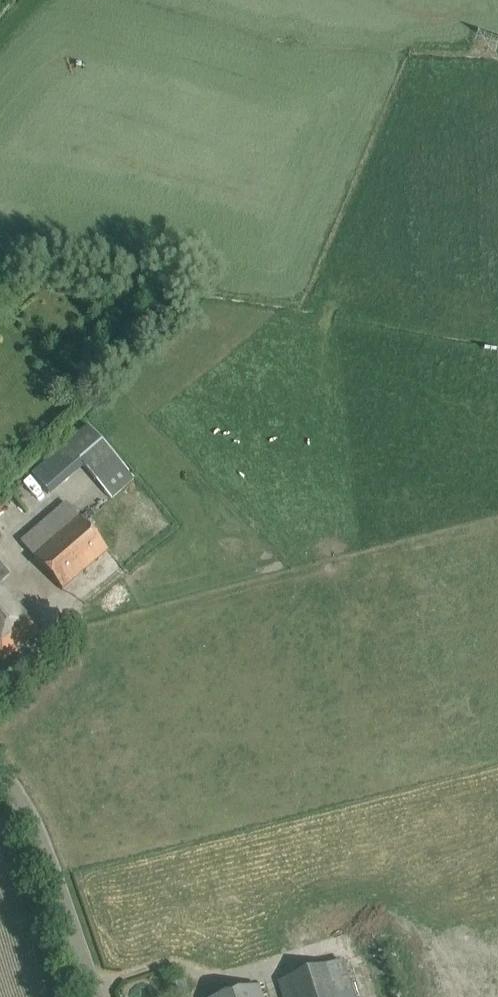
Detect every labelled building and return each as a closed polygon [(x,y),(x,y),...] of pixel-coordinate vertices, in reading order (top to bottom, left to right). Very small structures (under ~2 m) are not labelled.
[(88,425),(66,445),(113,498),(135,478),(88,425)] [(66,502),(21,541),(63,589),(108,550),(66,502)] [(10,574),(0,563),(0,583),(10,574)] [(3,662),(18,649),(39,631),(30,620),(0,585),(0,659),(3,662)] [(283,996),(356,996),(345,960),(278,981),(283,996)] [(223,996),(222,996),(262,996),(259,986),(223,996)]
